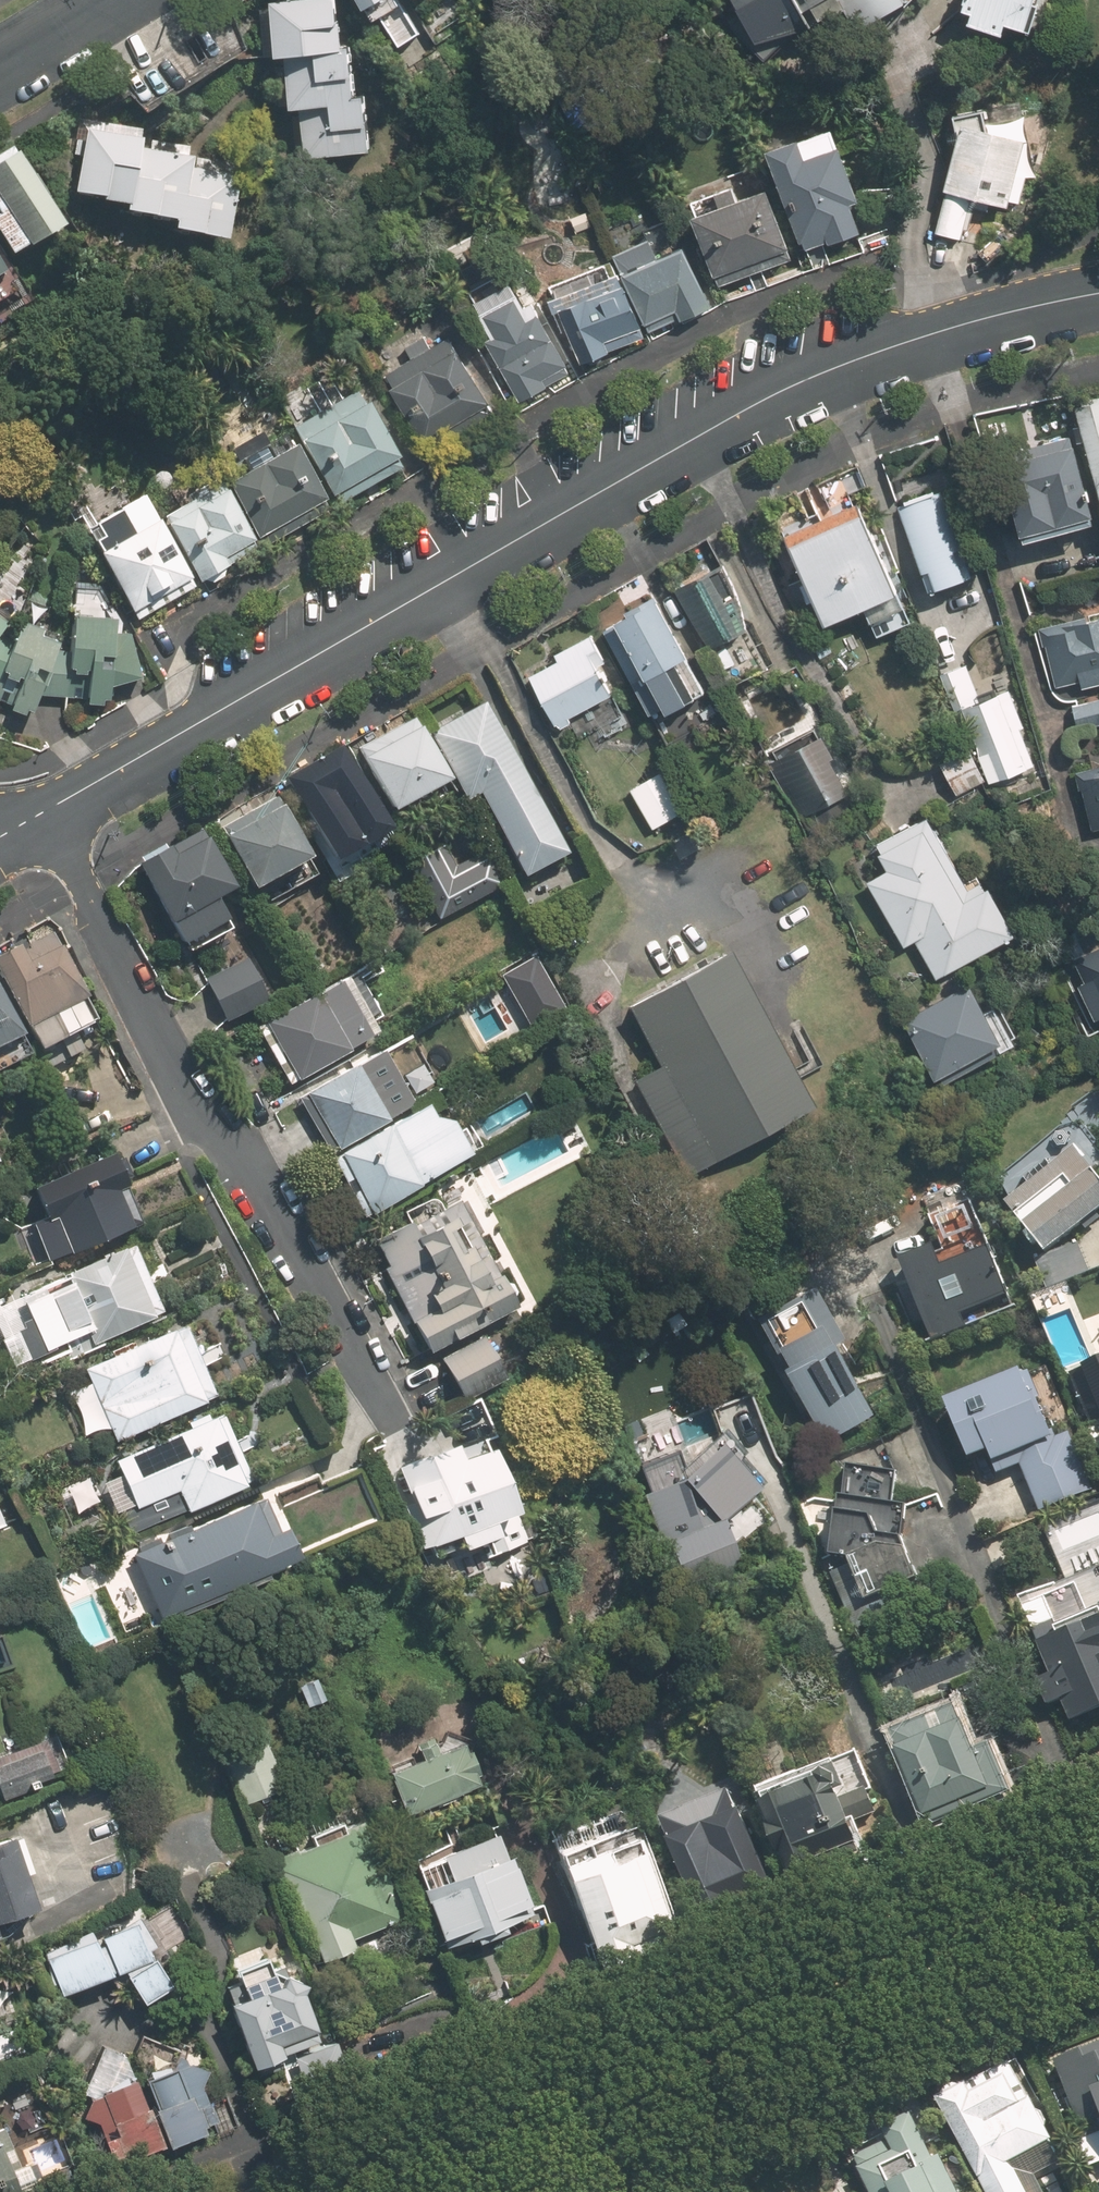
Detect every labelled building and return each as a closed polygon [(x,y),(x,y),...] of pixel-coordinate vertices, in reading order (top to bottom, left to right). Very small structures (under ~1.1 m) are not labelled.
[(341,41),(339,17),(338,17),(336,0),(272,0),(276,46),(287,46),(341,41)] [(401,0),(366,0),(369,4),(370,4),(380,19),(404,4),(401,0)] [(825,48),(906,0),(796,0),(825,48)] [(999,34),(1002,25),(1028,32),(1038,0),(959,0),(956,9),(968,12),(964,24),(999,34)] [(353,69),(350,42),(350,40),(341,41),(287,46),(287,48),(291,99),(301,98),(356,94),(356,90),(354,69),(353,69)] [(368,120),(365,94),(365,89),(356,90),(356,94),(301,98),(305,151),(371,145),(369,120),(368,120)] [(959,122),(941,190),(1005,207),(1023,139),(959,122)] [(132,171),(136,144),(137,132),(84,124),(75,187),(100,191),(99,195),(123,199),(127,170),(132,171)] [(798,137),(764,150),(801,249),(869,224),(839,144),(805,156),(798,137)] [(184,188),(187,164),(189,153),(136,144),(132,171),(127,170),(123,199),(122,204),(150,208),(150,211),(170,213),(175,186),(184,188)] [(63,220),(21,150),(18,151),(15,147),(0,156),(0,228),(13,249),(63,220)] [(175,186),(170,213),(169,222),(199,226),(198,230),(226,234),(236,171),(187,164),(184,188),(175,186)] [(767,187),(690,216),(714,278),(791,249),(767,187)] [(642,239),(633,220),(612,230),(621,249),(616,251),(653,329),(683,315),(684,316),(715,301),(685,237),(657,251),(650,235),(642,239)] [(561,305),(581,359),(645,334),(640,323),(642,322),(625,277),(622,278),(614,258),(588,268),(593,278),(548,296),(553,309),(561,305)] [(14,286),(0,262),(0,294),(14,286)] [(513,289),(502,270),(472,287),(483,307),(479,309),(493,334),(487,338),(522,397),(570,370),(565,362),(568,360),(531,297),(525,301),(517,288),(513,289)] [(452,338),(385,377),(428,450),(495,410),(452,338)] [(336,506),(403,467),(358,390),(291,429),(336,506)] [(1081,408),(1098,480),(1098,403),(1081,408)] [(1070,438),(1003,455),(1021,527),(1088,510),(1070,438)] [(262,548),(326,510),(289,447),(224,485),(262,548)] [(937,470),(894,485),(931,592),(975,577),(937,470)] [(163,520),(199,581),(228,565),(224,558),(251,542),(255,549),(258,547),(222,486),(219,488),(163,520)] [(136,620),(194,586),(141,496),(83,530),(136,620)] [(859,504),(786,535),(825,626),(863,609),(874,635),(910,620),(898,594),(859,504)] [(713,561),(676,582),(712,646),(749,625),(713,561)] [(657,598),(612,623),(662,712),(707,687),(657,598)] [(0,608),(0,632),(11,616),(0,608)] [(114,619),(71,616),(66,697),(86,698),(85,704),(101,705),(101,699),(109,700),(109,687),(139,679),(128,634),(113,633),(114,619)] [(1041,632),(1054,685),(1098,674),(1098,618),(1041,632)] [(19,620),(0,671),(0,696),(11,701),(8,710),(24,716),(28,707),(34,709),(40,695),(63,697),(67,651),(57,649),(62,637),(19,620)] [(11,640),(0,635),(0,668),(11,640)] [(583,642),(531,671),(563,727),(614,698),(583,642)] [(967,667),(945,676),(984,774),(988,784),(1010,776),(980,699),(967,667)] [(980,699),(1010,776),(1036,765),(1006,689),(980,699)] [(1073,705),(1079,729),(1098,724),(1098,699),(1073,705)] [(557,845),(515,766),(483,704),(429,732),(462,794),(481,784),(523,863),(557,845)] [(816,723),(808,709),(787,721),(795,735),(816,723)] [(411,716),(352,746),(383,803),(441,773),(411,716)] [(852,790),(821,734),(774,760),(804,816),(852,790)] [(984,774),(964,740),(934,757),(954,791),(984,774)] [(339,742),(282,772),(331,863),(388,833),(339,742)] [(1077,774),(1091,828),(1098,826),(1098,769),(1077,774)] [(664,776),(632,794),(650,827),(683,809),(664,776)] [(274,800),(218,829),(251,892),(307,863),(274,800)] [(891,877),(867,891),(906,957),(923,947),(939,974),(1007,933),(978,885),(971,889),(926,815),(873,847),(891,877)] [(223,890),(196,838),(143,865),(171,918),(223,890)] [(474,852),(450,865),(440,846),(404,865),(433,920),(469,901),(493,888),(474,852)] [(1077,947),(1098,993),(1098,936),(1077,947)] [(31,1055),(85,1031),(46,945),(21,956),(18,949),(0,957),(0,986),(31,1055)] [(631,1007),(662,1063),(632,1081),(683,1173),(714,1155),(810,1102),(727,954),(631,1007)] [(347,977),(255,1025),(283,1078),(375,1030),(347,977)] [(974,986),(907,1026),(940,1082),(1007,1042),(974,986)] [(21,1059),(0,1014),(0,1069),(21,1059)] [(380,1047),(295,1091),(325,1147),(410,1103),(380,1047)] [(410,1103),(325,1147),(357,1209),(468,1151),(435,1089),(410,1103)] [(1008,1202),(1046,1252),(1098,1212),(1098,1177),(1077,1149),(1008,1202)] [(111,1162),(24,1201),(50,1261),(138,1222),(111,1162)] [(413,1227),(468,1330),(517,1304),(462,1199),(412,1225),(413,1227)] [(928,1219),(943,1254),(911,1267),(940,1339),(973,1326),(1015,1309),(970,1201),(928,1219)] [(413,1227),(374,1248),(428,1351),(468,1330),(413,1227)] [(45,1350),(81,1334),(88,1348),(155,1317),(122,1246),(55,1277),(61,1290),(25,1306),(45,1350)] [(804,1287),(751,1316),(818,1437),(871,1407),(804,1287)] [(215,1396),(201,1367),(220,1359),(214,1346),(196,1355),(181,1324),(76,1373),(109,1445),(215,1396)] [(484,1339),(446,1359),(467,1397),(504,1378),(484,1339)] [(1025,1371),(950,1401),(977,1468),(1004,1458),(1052,1438),(1025,1371)] [(487,1426),(475,1402),(436,1421),(448,1445),(487,1426)] [(211,1420),(110,1464),(140,1532),(241,1487),(211,1420)] [(1052,1438),(1004,1458),(1026,1513),(1090,1487),(1067,1432),(1052,1438)] [(770,1515),(760,1506),(744,1491),(752,1482),(713,1445),(704,1454),(682,1478),(643,1493),(680,1589),(732,1569),(723,1545),(737,1531),(746,1540),(770,1515)] [(491,1449),(459,1462),(454,1448),(401,1468),(440,1569),(492,1549),(525,1537),(491,1449)] [(903,1538),(899,1540),(907,1477),(848,1469),(836,1557),(848,1559),(878,1634),(932,1613),(903,1538)] [(261,1499),(131,1559),(160,1620),(290,1560),(377,1520),(355,1472),(268,1512),(261,1499)] [(1026,1610),(1073,1718),(1098,1707),(1098,1584),(1097,1579),(1026,1610)] [(990,1746),(975,1753),(955,1707),(893,1734),(932,1823),(994,1796),(1009,1789),(990,1746)] [(267,1739),(223,1755),(241,1804),(285,1788),(267,1739)] [(421,1763),(432,1758),(427,1744),(415,1749),(421,1763)] [(421,1763),(389,1775),(404,1814),(476,1787),(460,1748),(432,1758),(421,1763)] [(0,1770),(0,1803),(33,1790),(23,1762),(0,1770)] [(863,1853),(846,1816),(868,1807),(849,1763),(827,1772),(763,1800),(799,1881),(863,1853)] [(769,1886),(737,1813),(730,1796),(674,1821),(681,1837),(674,1840),(710,1924),(740,1911),(735,1900),(769,1886)] [(357,1825),(269,1866),(311,1956),(325,1949),(329,1958),(347,1949),(343,1941),(399,1915),(357,1825)] [(635,1839),(563,1867),(599,1960),(671,1933),(635,1839)] [(29,1906),(9,1851),(6,1841),(0,1843),(0,1916),(29,1906)] [(510,1851),(424,1890),(454,1956),(541,1916),(510,1851)] [(136,1925),(44,1960),(59,1998),(116,1976),(142,1966),(150,1962),(136,1925)] [(153,1995),(142,1966),(116,1976),(128,2004),(153,1995)] [(305,2045),(285,1996),(301,1989),(292,1968),(263,1980),(268,1991),(218,2011),(242,2071),(305,2045)] [(1048,2057),(1098,2165),(1098,2164),(1098,2034),(1048,2057)] [(201,2121),(189,2092),(196,2070),(178,2065),(163,2071),(162,2067),(123,2083),(149,2146),(151,2151),(190,2135),(186,2127),(201,2121)] [(983,2082),(940,2101),(982,2191),(1034,2191),(1025,2172),(1058,2156),(1017,2066),(983,2082)] [(123,2083),(62,2107),(88,2171),(149,2146),(123,2083)] [(854,2139),(879,2191),(952,2191),(915,2111),(854,2139)] [(0,2127),(0,2191),(28,2191),(1,2127),(0,2127)]
